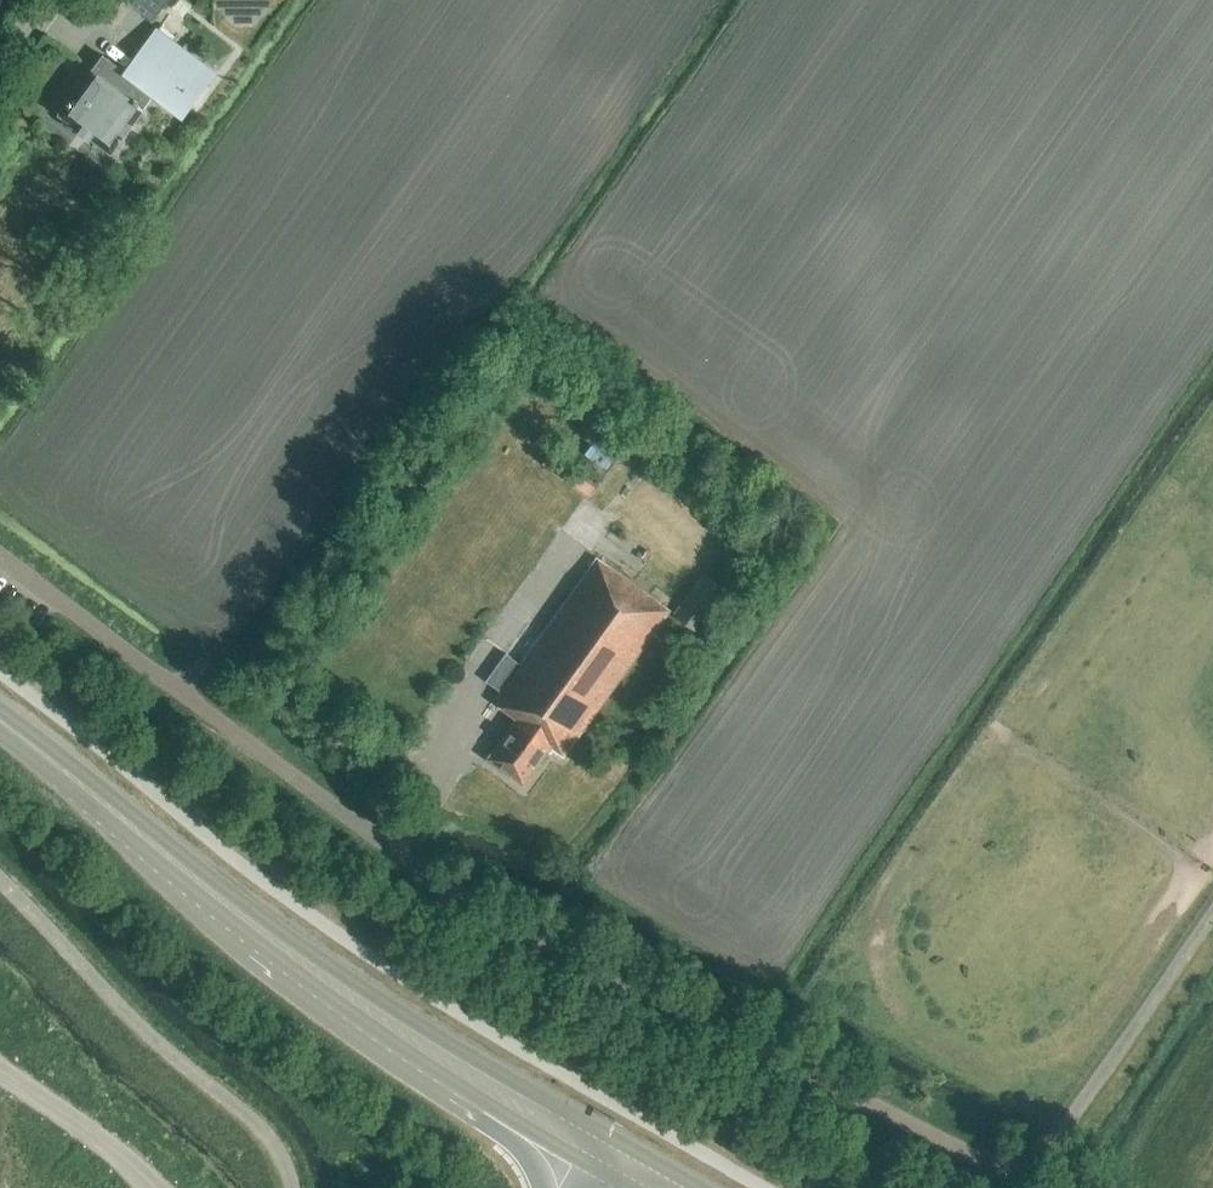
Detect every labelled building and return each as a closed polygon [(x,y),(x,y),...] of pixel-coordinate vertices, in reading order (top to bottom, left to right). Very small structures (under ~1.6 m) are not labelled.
[(168,0),(129,0),(128,2),(153,20),(168,0)] [(179,116),(214,69),(155,25),(122,69),(103,55),(59,113),(111,152),(153,96),(179,116)] [(563,756),(669,610),(596,559),(520,664),(505,654),(485,681),(500,692),(493,702),(517,719),(489,758),(522,782),(537,762),(545,756),(550,747),(563,756)] [(697,632),(726,590),(702,572),(673,614),(697,632)]
